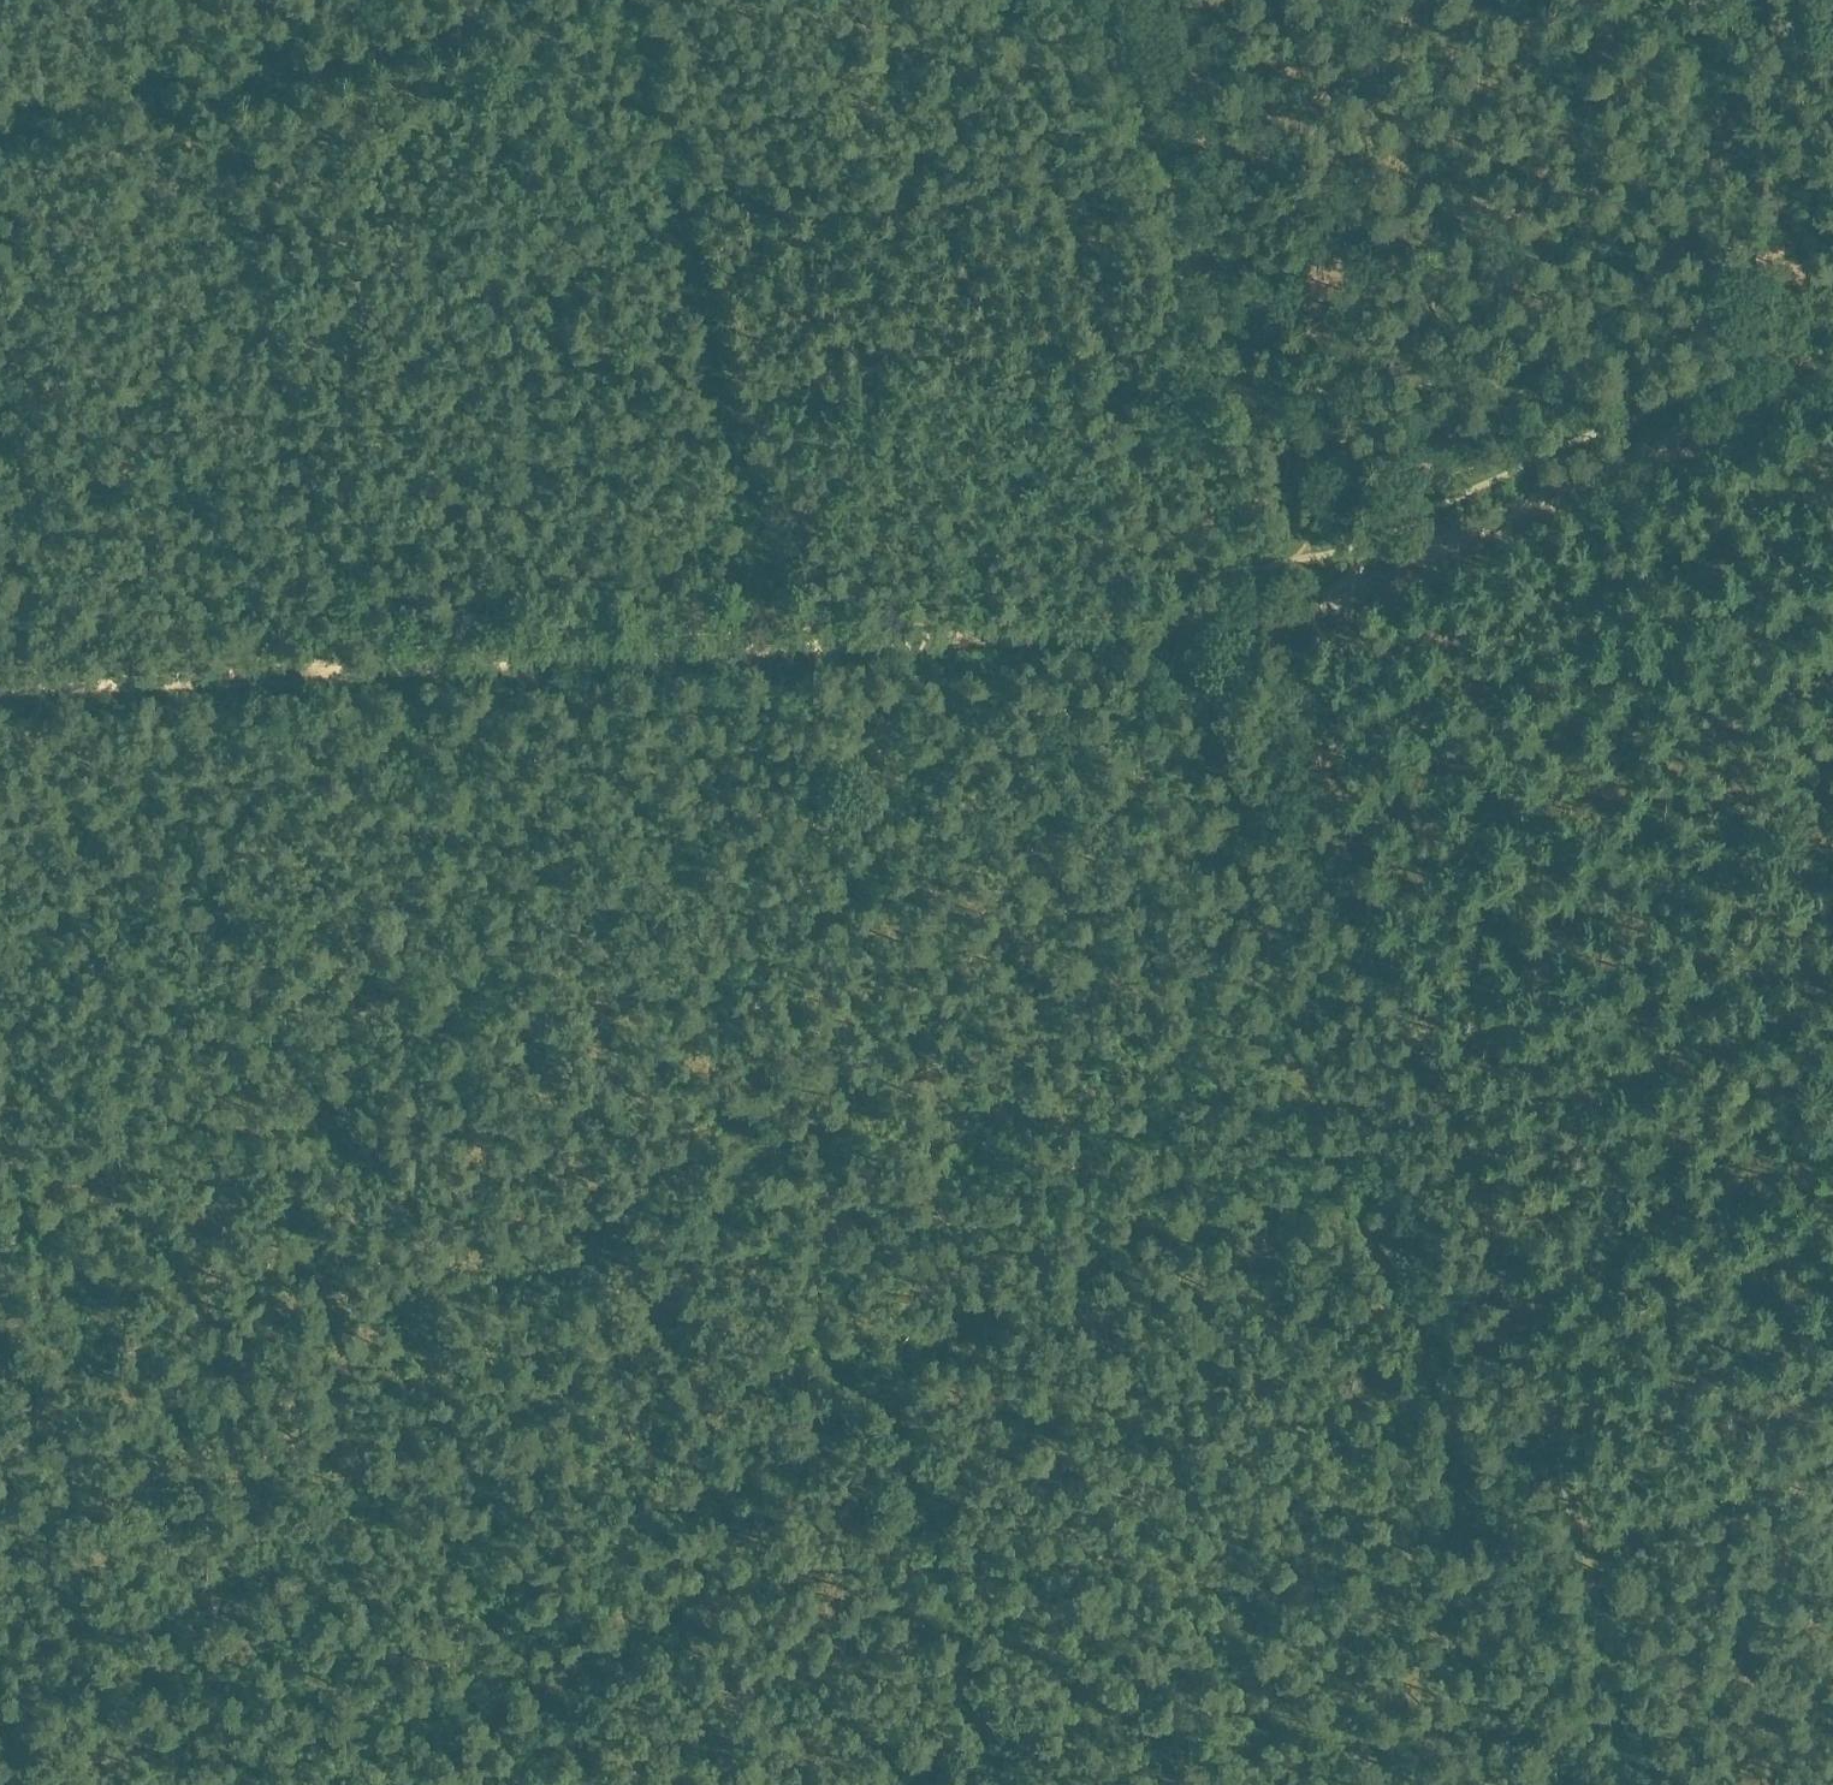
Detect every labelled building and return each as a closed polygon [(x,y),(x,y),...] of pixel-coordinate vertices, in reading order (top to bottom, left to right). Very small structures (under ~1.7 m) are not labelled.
[(227,696),(227,715),(242,715),(242,696),(227,696)]
